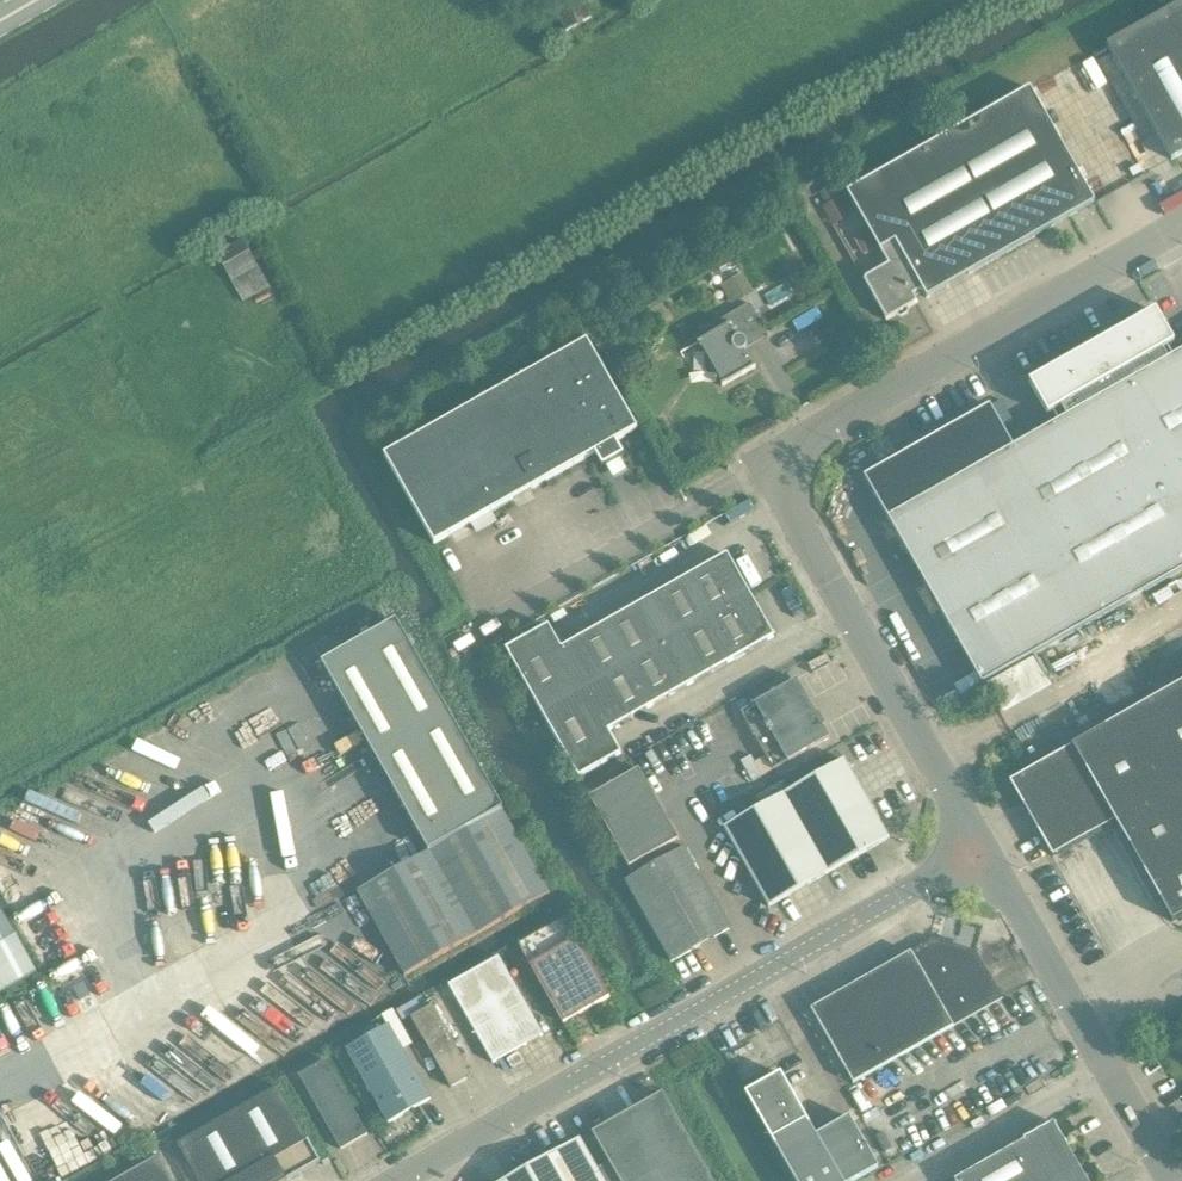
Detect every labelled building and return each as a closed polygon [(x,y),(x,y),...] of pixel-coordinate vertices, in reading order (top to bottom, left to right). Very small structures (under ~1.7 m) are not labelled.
[(549,6),(565,32),(591,17),(581,0),(559,0),(549,6)] [(1107,46),(1172,161),(1181,155),(1181,3),(1107,46)] [(1056,225),(1069,218),(1094,203),(1091,198),(1030,89),(846,193),(880,253),(897,244),(922,291),(927,299),(931,296),(968,275),(1056,225)] [(822,209),(833,228),(851,218),(839,198),(822,209)] [(242,238),(215,252),(230,281),(231,280),(244,303),(270,288),(259,266),(257,267),(242,238)] [(913,296),(922,291),(897,244),(880,253),(888,266),(863,280),(886,321),(896,316),(901,317),(907,314),(908,309),(918,304),(913,296)] [(720,289),(728,304),(751,292),(743,277),(720,289)] [(747,344),(746,343),(746,342),(765,331),(750,304),(710,326),(710,336),(697,343),(698,345),(700,344),(705,353),(705,374),(717,375),(723,384),(721,385),(722,387),(756,368),(755,366),(753,367),(744,351),(745,350),(746,349),(746,348),(747,347),(747,346),(747,344)] [(864,477),(897,536),(924,584),(955,639),(971,667),(982,685),(1181,571),(1181,351),(1181,352),(1179,353),(1155,312),(1029,384),(1047,416),(1053,413),(1058,422),(1052,425),(1050,426),(1033,436),(1013,448),(989,406),(900,457),(864,477)] [(434,545),(594,454),(602,468),(623,456),(615,442),(637,430),(586,341),(384,456),(434,545)] [(727,554),(685,579),(708,620),(751,596),(727,554)] [(685,579),(643,602),(667,644),(708,620),(685,579)] [(732,662),(774,638),(751,596),(708,620),(732,662)] [(643,602),(602,626),(625,667),(667,644),(643,602)] [(732,662),(708,620),(667,644),(690,685),(732,662)] [(395,622),(321,664),(427,852),(503,810),(465,744),(430,683),(395,622)] [(541,715),(585,690),(625,667),(602,626),(561,649),(548,626),(505,650),(541,715)] [(903,632),(897,635),(904,648),(910,645),(903,632)] [(649,709),(690,685),(667,644),(625,667),(649,709)] [(608,732),(649,709),(625,667),(585,690),(608,732)] [(740,713),(773,771),(829,739),(796,680),(740,713)] [(1009,782),(1052,857),(1115,822),(1172,922),(1181,917),(1181,684),(1009,782)] [(621,754),(608,732),(585,690),(541,715),(578,779),(621,754)] [(844,760),(724,829),(769,907),(889,839),(844,760)] [(678,839),(638,768),(588,797),(633,876),(625,880),(671,963),(729,929),(683,847),(682,848),(677,840),(678,839)] [(427,852),(358,890),(405,975),(551,894),(504,809),(503,810),(427,852)] [(36,971),(0,909),(0,992),(36,971)] [(564,1024),(609,998),(565,920),(519,946),(564,1024)] [(976,952),(933,940),(811,1009),(853,1084),(1003,999),(976,952)] [(543,1035),(498,955),(448,984),(493,1064),(543,1035)] [(433,1005),(411,1018),(451,1088),(470,1077),(463,1065),(466,1063),(433,1005)] [(346,1049),(389,1124),(430,1100),(388,1025),(346,1049)] [(368,1135),(327,1064),(300,1079),(341,1150),(368,1135)] [(849,1118),(816,1136),(807,1120),(781,1073),(745,1093),(771,1140),(795,1180),(856,1180),(878,1168),(849,1118)] [(320,1162),(278,1088),(178,1145),(198,1180),(287,1180),(320,1162)] [(687,1138),(662,1094),(642,1106),(629,1113),(610,1124),(593,1134),(595,1139),(583,1146),(580,1141),(562,1151),(545,1161),(510,1180),(509,1180),(712,1180),(687,1138)] [(1023,1140),(1024,1142),(955,1180),(1086,1180),(1053,1123),(1023,1140)] [(157,1158),(120,1178),(122,1180),(170,1180),(157,1158)]
